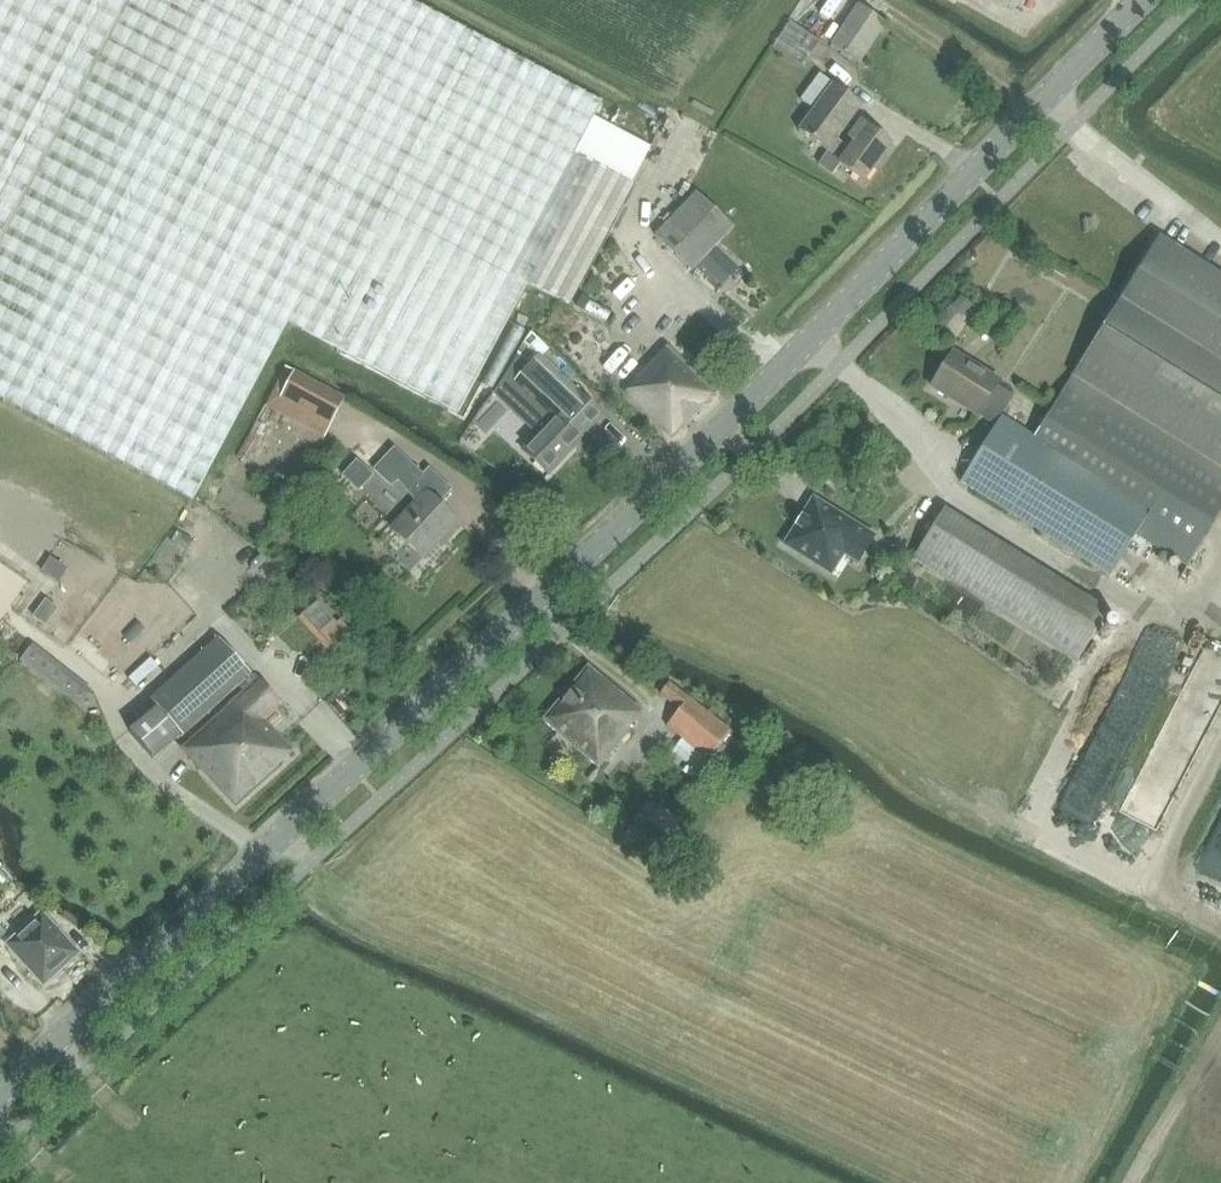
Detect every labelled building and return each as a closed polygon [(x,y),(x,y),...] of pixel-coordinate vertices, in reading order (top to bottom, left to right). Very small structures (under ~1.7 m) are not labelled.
[(193,502),(289,323),(456,411),(459,413),(527,286),(570,309),(635,187),(631,185),(650,149),(595,119),(603,105),(407,0),(0,0),(0,399),(193,502)] [(831,45),(846,55),(861,65),(888,24),(859,4),(831,45)] [(804,70),(821,44),(790,23),(772,49),(804,70)] [(800,101),(813,110),(798,130),(829,152),(818,165),(832,176),(840,166),(863,183),(892,144),(861,122),(848,140),(849,141),(845,146),(838,141),(864,107),(819,75),(800,101)] [(655,236),(673,253),(693,272),(699,266),(722,288),(738,272),(714,249),(734,228),(697,191),(655,236)] [(960,482),(1109,576),(1130,542),(1134,536),(1186,568),(1220,513),(1220,278),(1157,239),(1036,438),(1001,416),(998,421),(994,427),(960,482)] [(493,393),(525,332),(513,327),(481,387),(493,393)] [(638,380),(626,391),(674,439),(717,393),(668,346),(635,377),(638,380)] [(942,370),(931,387),(979,417),(983,411),(998,421),(1001,416),(1013,396),(998,386),(1001,381),(953,353),(942,370)] [(516,358),(493,394),(536,435),(522,450),(548,474),(602,416),(540,360),(536,356),(526,367),(516,358)] [(285,368),(265,406),(324,438),(345,398),(294,371),(293,372),(285,368)] [(257,422),(238,457),(248,462),(267,427),(257,422)] [(354,457),(339,474),(356,489),(370,471),(354,457)] [(419,496),(390,528),(424,560),(459,522),(439,503),(453,490),(430,469),(410,489),(419,496)] [(844,555),(858,564),(875,537),(813,499),(784,546),(831,576),(844,555)] [(1077,663),(1109,613),(944,510),(913,561),(1077,663)] [(298,619),(327,651),(350,630),(340,620),(337,623),(318,602),(298,619)] [(243,693),(180,750),(235,807),(293,751),(265,722),(282,706),(255,676),(253,677),(218,638),(150,701),(184,738),(239,688),(243,693)] [(33,644),(20,660),(79,707),(92,691),(33,644)] [(630,727),(642,712),(588,667),(542,721),(599,769),(633,729),(630,727)] [(666,689),(660,696),(674,707),(676,705),(680,709),(666,726),(683,739),(709,759),(731,730),(670,683),(666,689)] [(1170,730),(1173,731),(1112,833),(1134,846),(1192,748),(1193,749),(1214,715),(1189,700),(1170,730)] [(130,733),(153,760),(179,737),(156,710),(130,733)] [(1102,734),(1073,773),(1096,789),(1124,750),(1102,734)] [(6,933),(7,935),(31,913),(19,899),(0,916),(0,938),(6,933)] [(38,918),(7,946),(25,966),(45,988),(81,955),(79,953),(62,933),(54,924),(48,918),(44,913),(38,918)]
